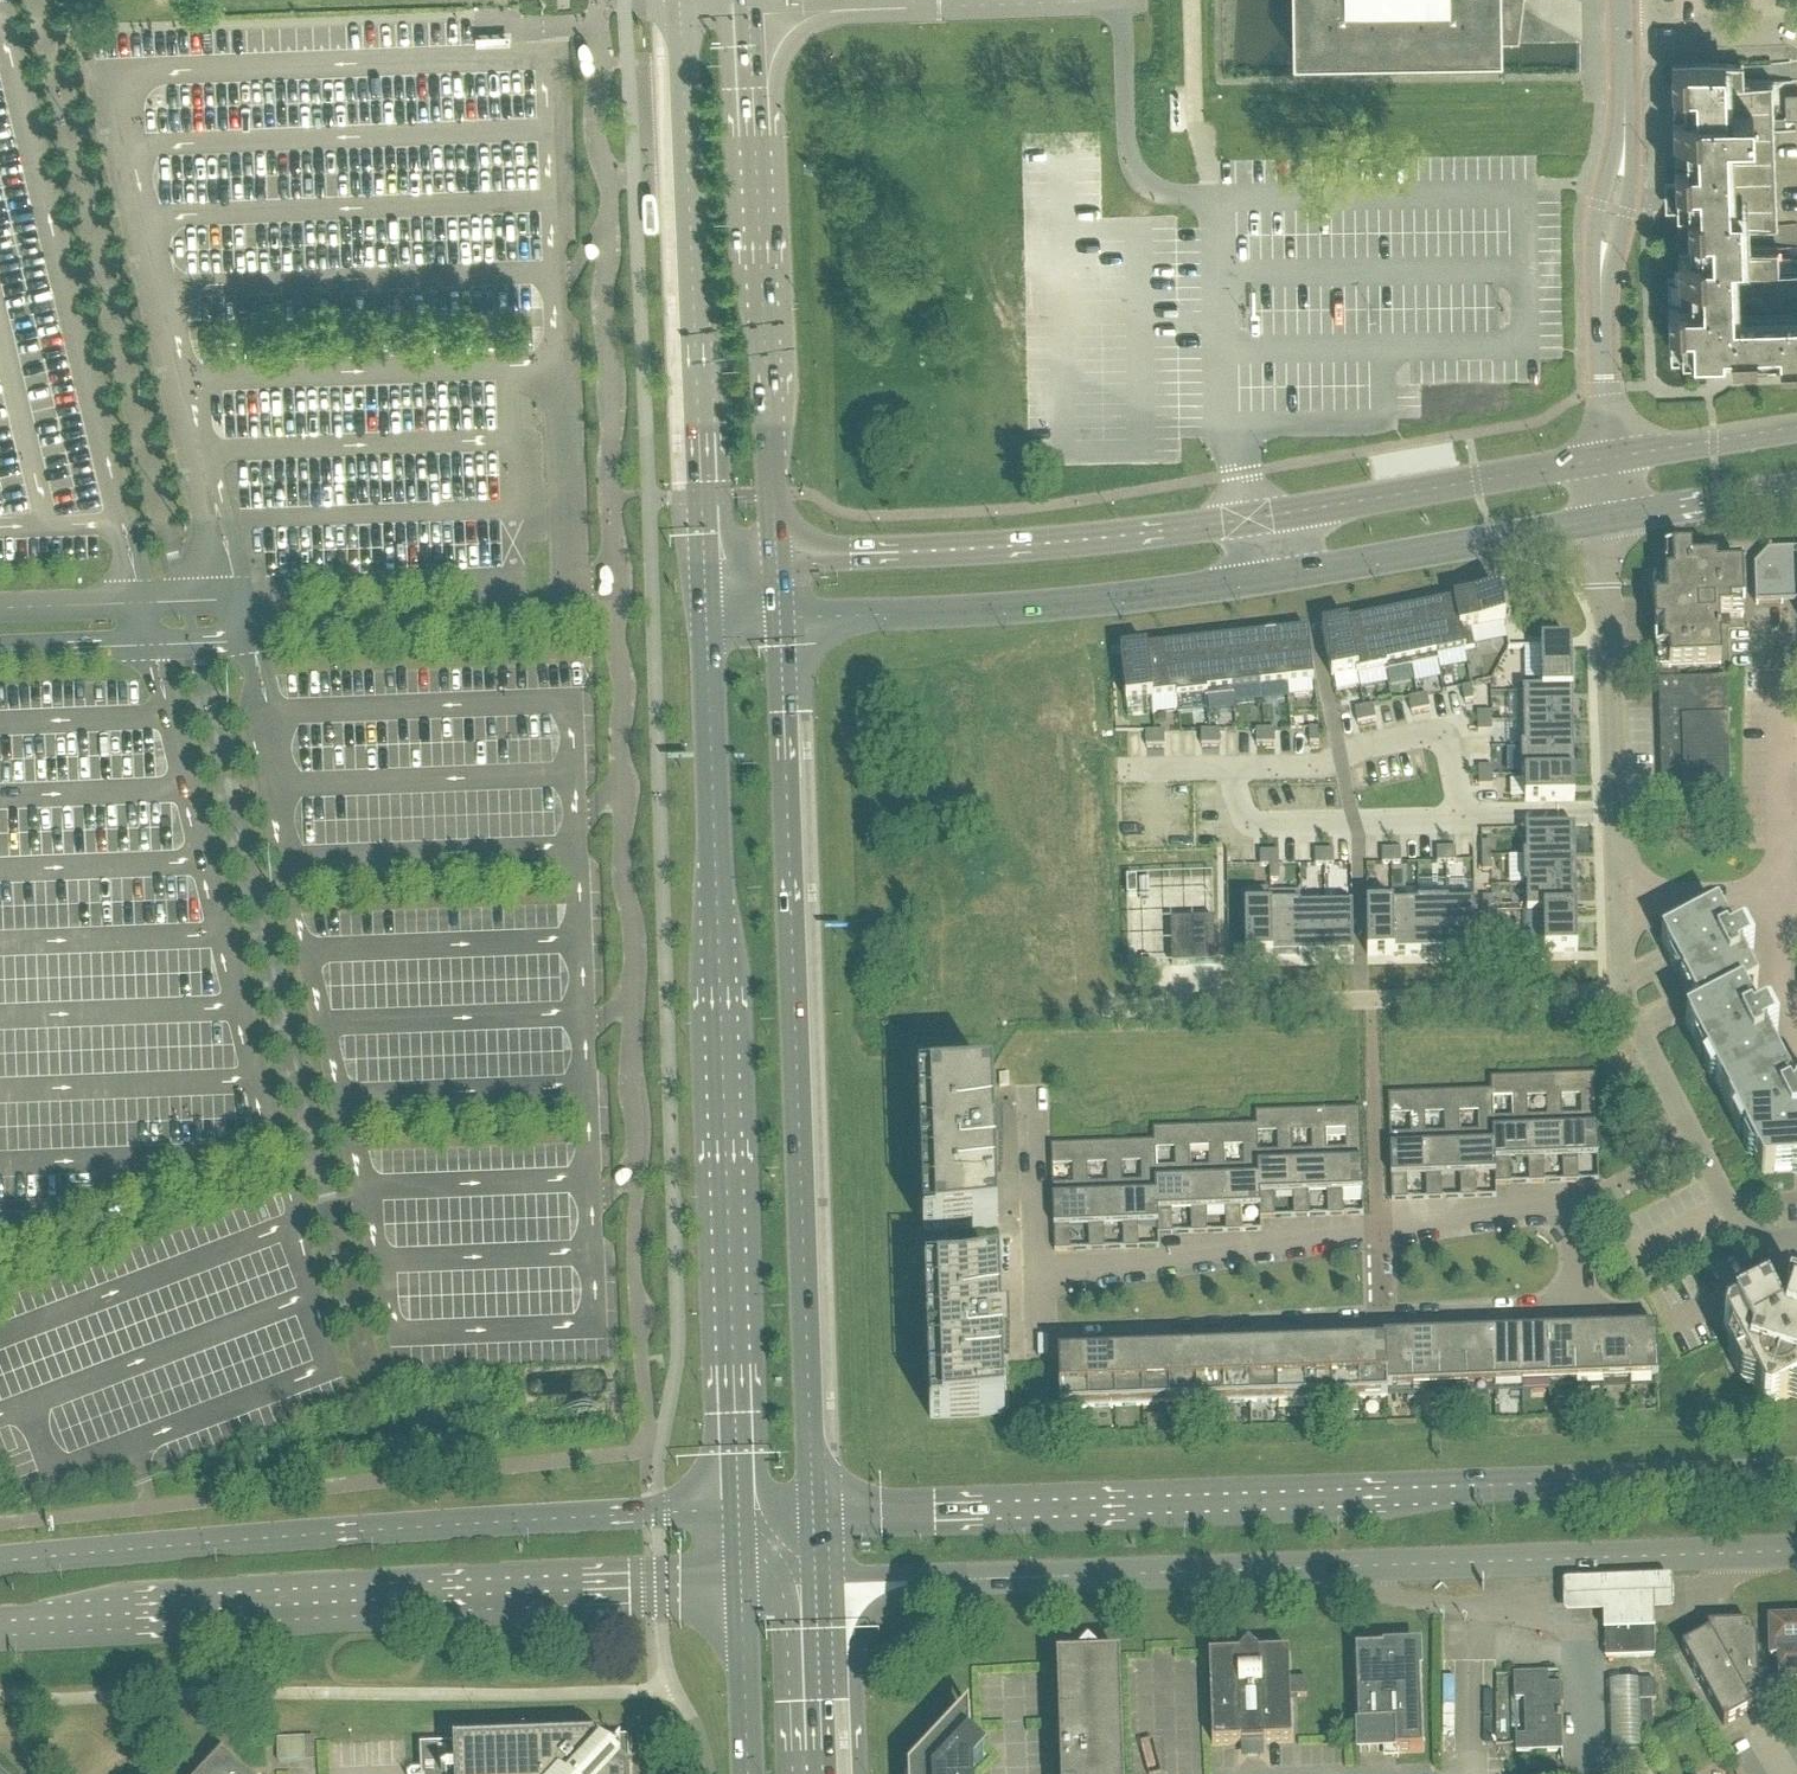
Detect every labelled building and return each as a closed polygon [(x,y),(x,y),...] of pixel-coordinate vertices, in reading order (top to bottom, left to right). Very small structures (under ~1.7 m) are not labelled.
[(1502,51),(1501,0),(1292,0),(1293,54),(1502,51)] [(1779,268),(1778,245),(1750,246),(1749,223),(1777,222),(1773,79),(1743,80),(1742,59),(1672,62),(1677,205),(1691,205),(1692,248),(1678,249),(1679,271),(1667,271),(1670,347),(1722,345),(1722,361),(1796,358),(1796,267),(1779,268)] [(1788,116),(1796,116),(1796,90),(1785,90),(1786,116),(1788,116)] [(1768,554),(1755,567),(1756,605),(1796,603),(1796,553),(1768,554)] [(1663,672),(1721,670),(1719,621),(1719,613),(1730,613),(1743,612),(1742,575),(1717,576),(1716,568),(1692,569),(1691,557),(1671,558),(1672,582),(1665,582),(1666,608),(1654,608),(1653,608),(1654,635),(1655,659),(1663,658),(1663,672)] [(1499,596),(1453,605),(1454,607),(1455,607),(1461,635),(1461,634),(1471,632),(1505,625),(1503,614),(1502,607),(1499,596)] [(1428,613),(1427,613),(1436,659),(1438,658),(1465,653),(1461,634),(1461,635),(1455,607),(1454,607),(1428,613)] [(1427,610),(1401,615),(1412,669),(1439,664),(1438,658),(1436,659),(1427,613),(1428,613),(1427,610)] [(1401,615),(1374,621),(1375,624),(1376,623),(1385,672),(1386,675),(1412,669),(1401,615)] [(1349,629),(1348,629),(1357,675),(1356,675),(1357,677),(1385,672),(1376,623),(1375,624),(1349,629)] [(1331,629),(1322,631),(1332,679),(1356,675),(1357,675),(1348,629),(1349,629),(1348,626),(1338,628),(1331,629)] [(1471,632),(1461,634),(1465,653),(1475,651),(1471,632)] [(1308,634),(1281,637),(1287,686),(1313,683),(1308,634)] [(1281,637),(1254,640),(1254,643),(1255,643),(1261,689),(1287,686),(1281,637)] [(1228,643),(1200,646),(1200,649),(1201,649),(1206,698),(1205,698),(1206,701),(1234,698),(1233,692),(1232,692),(1227,646),(1228,646),(1228,643)] [(1228,646),(1227,646),(1232,692),(1233,692),(1261,689),(1255,643),(1254,643),(1228,646)] [(1173,649),(1146,652),(1152,701),(1177,698),(1178,698),(1172,652),(1174,652),(1173,649)] [(1174,652),(1172,652),(1178,698),(1177,698),(1177,701),(1205,698),(1206,698),(1201,649),(1200,649),(1174,652)] [(1542,694),(1542,695),(1570,694),(1570,695),(1573,695),(1572,649),(1560,649),(1552,649),(1541,649),(1542,651),(1542,684),(1542,694)] [(1130,654),(1121,655),(1126,704),(1152,701),(1146,652),(1138,653),(1130,654)] [(1663,794),(1732,792),(1728,681),(1659,683),(1663,794)] [(1523,684),(1523,694),(1542,694),(1542,684),(1523,684)] [(1471,688),(1462,690),(1465,704),(1474,702),(1471,688)] [(1523,694),(1524,724),(1570,723),(1570,722),(1570,695),(1570,694),(1542,695),(1542,694),(1523,694)] [(1427,697),(1418,699),(1421,713),(1430,711),(1427,697)] [(1418,699),(1409,701),(1412,715),(1421,713),(1418,699)] [(1373,708),(1364,710),(1367,724),(1376,722),(1373,708)] [(1364,710),(1355,711),(1358,725),(1367,724),(1364,710)] [(1492,715),(1477,715),(1478,725),(1492,724),(1492,715)] [(1524,749),(1524,750),(1571,749),(1571,750),(1574,750),(1573,722),(1570,722),(1570,723),(1524,724),(1524,749)] [(1492,724),(1478,725),(1478,734),(1492,734),(1492,724)] [(1319,731),(1309,731),(1310,745),(1319,745),(1319,731)] [(1256,732),(1256,746),(1266,746),(1266,732),(1256,732)] [(1266,732),(1266,746),(1275,746),(1275,732),(1266,732)] [(1201,733),(1201,747),(1211,747),(1211,733),(1201,733)] [(1211,733),(1211,747),(1220,747),(1220,733),(1211,733)] [(1155,734),(1146,734),(1146,748),(1156,748),(1155,734)] [(1165,734),(1155,734),(1156,748),(1165,748),(1165,734)] [(1521,749),(1522,780),(1525,779),(1525,778),(1571,777),(1571,776),(1571,750),(1571,749),(1524,750),(1524,749),(1521,749)] [(1479,770),(1479,779),(1493,779),(1493,770),(1479,770)] [(1525,779),(1525,804),(1575,803),(1575,794),(1574,786),(1574,776),(1571,776),(1571,777),(1525,778),(1525,779)] [(1479,779),(1479,789),(1493,789),(1493,779),(1479,779)] [(1149,795),(1120,797),(1124,878),(1152,876),(1149,795)] [(1526,858),(1526,859),(1573,858),(1573,859),(1576,859),(1575,831),(1526,832),(1526,858)] [(1491,845),(1482,846),(1482,860),(1491,860),(1491,845)] [(1446,851),(1447,865),(1456,865),(1456,850),(1446,851)] [(1437,851),(1437,865),(1447,865),(1446,851),(1437,851)] [(1382,852),(1382,866),(1392,866),(1392,852),(1382,852)] [(1392,852),(1392,866),(1401,866),(1401,852),(1392,852)] [(1315,853),(1315,867),(1325,867),(1324,853),(1315,853)] [(1324,853),(1325,867),(1334,867),(1334,853),(1324,853)] [(1270,854),(1260,854),(1260,869),(1270,868),(1270,854)] [(1279,854),(1270,854),(1270,868),(1270,883),(1280,882),(1279,854)] [(1523,858),(1524,889),(1527,889),(1527,887),(1573,887),(1573,885),(1573,859),(1573,858),(1526,859),(1526,858),(1523,858)] [(1491,860),(1482,860),(1482,874),(1492,874),(1491,860)] [(1127,881),(1129,969),(1215,966),(1213,878),(1127,881)] [(1527,889),(1527,915),(1544,914),(1544,913),(1577,913),(1576,885),(1573,885),(1573,887),(1527,887),(1527,889)] [(1300,895),(1269,896),(1270,910),(1271,910),(1272,957),(1273,957),(1299,956),(1300,956),(1299,904),(1300,904),(1300,895)] [(1417,899),(1418,902),(1419,902),(1420,954),(1421,954),(1447,953),(1448,953),(1447,901),(1448,901),(1448,898),(1417,899)] [(1483,900),(1483,914),(1492,914),(1492,900),(1483,900)] [(1447,953),(1447,956),(1476,956),(1476,954),(1475,901),(1448,901),(1447,901),(1448,953),(1447,953)] [(1391,902),(1392,908),(1393,908),(1394,957),(1421,957),(1421,954),(1420,954),(1419,902),(1418,902),(1391,902)] [(1299,956),(1299,959),(1326,958),(1325,903),(1300,904),(1299,904),(1300,956),(1299,956)] [(1325,903),(1326,958),(1354,958),(1353,903),(1325,903)] [(1367,908),(1368,958),(1377,958),(1385,957),(1394,957),(1393,908),(1392,908),(1367,908)] [(1245,911),(1246,960),(1256,960),(1263,960),(1273,959),(1273,957),(1272,957),(1271,910),(1270,910),(1245,911)] [(1545,953),(1545,954),(1578,954),(1577,927),(1577,919),(1577,913),(1544,913),(1544,914),(1545,953)] [(1796,1101),(1794,1099),(1774,1061),(1766,1044),(1778,1038),(1769,1021),(1757,1027),(1743,999),(1757,992),(1742,961),(1754,955),(1745,938),(1733,944),(1719,917),(1717,913),(1661,942),(1700,1018),(1685,1025),(1754,1160),(1762,1177),(1793,1175),(1796,1175),(1796,1099),(1796,1101)] [(1483,914),(1483,933),(1498,933),(1497,914),(1492,914),(1483,914)] [(1562,1160),(1563,1184),(1579,1183),(1579,1160),(1598,1159),(1595,1077),(1560,1078),(1563,1160),(1562,1160)] [(1525,1079),(1528,1161),(1529,1185),(1545,1185),(1544,1161),(1562,1160),(1563,1160),(1560,1078),(1525,1079)] [(1492,1093),(1495,1175),(1495,1186),(1496,1186),(1511,1186),(1510,1162),(1528,1161),(1525,1079),(1490,1081),(1491,1093),(1492,1093)] [(923,1233),(998,1230),(993,1088),(918,1091),(923,1233)] [(1461,1200),(1477,1200),(1476,1176),(1495,1175),(1492,1093),(1491,1093),(1457,1094),(1460,1177),(1461,1200)] [(1427,1202),(1443,1201),(1442,1177),(1460,1177),(1457,1094),(1423,1096),(1426,1178),(1427,1202)] [(1426,1178),(1423,1096),(1388,1097),(1392,1203),(1408,1202),(1407,1178),(1426,1178)] [(1327,1194),(1328,1218),(1344,1217),(1343,1194),(1363,1193),(1360,1111),(1324,1112),(1327,1194)] [(1294,1219),(1310,1218),(1309,1195),(1327,1194),(1324,1112),(1290,1113),(1293,1195),(1294,1219)] [(1276,1220),(1275,1196),(1293,1195),(1290,1113),(1255,1114),(1255,1127),(1256,1127),(1259,1209),(1260,1220),(1261,1220),(1276,1220)] [(1222,1128),(1225,1211),(1226,1234),(1242,1234),(1241,1210),(1259,1209),(1256,1127),(1255,1127),(1222,1128)] [(1188,1130),(1191,1212),(1192,1235),(1208,1235),(1207,1211),(1225,1211),(1222,1128),(1188,1130)] [(1174,1236),(1173,1212),(1191,1212),(1188,1130),(1153,1131),(1153,1144),(1154,1144),(1157,1226),(1158,1237),(1159,1237),(1174,1236)] [(1124,1251),(1140,1250),(1139,1226),(1157,1226),(1154,1144),(1153,1144),(1120,1145),(1123,1227),(1124,1251)] [(1089,1252),(1106,1251),(1105,1228),(1123,1227),(1120,1145),(1086,1146),(1089,1228),(1089,1252)] [(1089,1228),(1086,1146),(1051,1147),(1054,1253),(1071,1253),(1070,1229),(1089,1228)] [(930,1421),(1005,1418),(1003,1362),(1000,1277),(925,1279),(930,1421)] [(1727,1356),(1740,1381),(1743,1387),(1755,1390),(1764,1408),(1770,1410),(1787,1401),(1796,1404),(1796,1302),(1789,1299),(1785,1311),(1774,1316),(1767,1302),(1725,1323),(1723,1329),(1727,1337),(1731,1344),(1727,1356)] [(1629,1360),(1630,1383),(1658,1382),(1656,1331),(1627,1332),(1627,1336),(1628,1336),(1628,1360),(1629,1360)] [(1603,1384),(1630,1383),(1629,1360),(1628,1360),(1628,1336),(1627,1336),(1627,1332),(1600,1333),(1600,1337),(1601,1361),(1602,1361),(1603,1384)] [(1576,1385),(1603,1384),(1602,1361),(1601,1361),(1600,1337),(1600,1333),(1573,1334),(1573,1338),(1574,1362),(1575,1362),(1576,1385)] [(1549,1386),(1576,1385),(1575,1362),(1574,1362),(1573,1338),(1573,1334),(1546,1335),(1546,1339),(1547,1363),(1548,1363),(1549,1386)] [(1522,1387),(1549,1386),(1548,1363),(1547,1363),(1546,1339),(1546,1335),(1518,1336),(1519,1340),(1520,1364),(1521,1364),(1522,1387)] [(1494,1388),(1522,1387),(1521,1364),(1520,1364),(1519,1340),(1518,1336),(1491,1337),(1491,1341),(1492,1341),(1493,1365),(1494,1365),(1494,1388)] [(1467,1389),(1494,1388),(1494,1365),(1493,1365),(1492,1341),(1491,1341),(1491,1337),(1464,1338),(1464,1342),(1465,1342),(1466,1366),(1467,1366),(1467,1389)] [(1440,1390),(1467,1389),(1467,1366),(1466,1366),(1465,1342),(1464,1342),(1464,1338),(1437,1339),(1437,1343),(1438,1343),(1439,1367),(1440,1390)] [(1413,1390),(1440,1390),(1439,1367),(1438,1343),(1437,1343),(1437,1339),(1410,1340),(1410,1344),(1411,1344),(1412,1368),(1413,1390)] [(1387,1391),(1413,1390),(1412,1368),(1411,1344),(1410,1344),(1410,1340),(1383,1341),(1383,1349),(1385,1349),(1386,1391),(1387,1391)] [(1387,1399),(1387,1391),(1386,1391),(1385,1349),(1383,1349),(1356,1350),(1356,1353),(1357,1353),(1358,1378),(1359,1400),(1387,1399)] [(1332,1401),(1359,1400),(1358,1378),(1357,1353),(1356,1353),(1356,1350),(1329,1351),(1329,1354),(1330,1354),(1331,1379),(1331,1378),(1332,1401)] [(1305,1402),(1332,1401),(1331,1378),(1331,1379),(1330,1354),(1329,1354),(1329,1351),(1302,1352),(1302,1355),(1303,1355),(1303,1379),(1304,1379),(1305,1402)] [(1278,1403),(1305,1402),(1304,1379),(1303,1379),(1303,1355),(1302,1355),(1302,1352),(1275,1353),(1275,1356),(1276,1380),(1277,1380),(1278,1403)] [(1251,1404),(1278,1403),(1277,1380),(1276,1380),(1275,1356),(1275,1353),(1248,1354),(1248,1357),(1249,1381),(1250,1381),(1251,1404)] [(1197,1406),(1224,1405),(1223,1382),(1222,1382),(1221,1358),(1221,1354),(1193,1355),(1194,1359),(1195,1383),(1196,1383),(1197,1406)] [(1224,1405),(1251,1404),(1250,1381),(1249,1381),(1248,1357),(1248,1354),(1221,1354),(1221,1358),(1222,1382),(1223,1382),(1224,1405)] [(1170,1407),(1197,1406),(1196,1383),(1195,1383),(1194,1359),(1193,1355),(1166,1356),(1166,1360),(1167,1360),(1168,1384),(1169,1384),(1170,1407)] [(1142,1408),(1170,1407),(1169,1384),(1168,1384),(1167,1360),(1166,1360),(1166,1356),(1139,1357),(1139,1361),(1140,1361),(1141,1385),(1142,1385),(1142,1408)] [(1115,1409),(1142,1408),(1142,1385),(1141,1385),(1140,1361),(1139,1361),(1139,1357),(1112,1358),(1112,1362),(1113,1362),(1114,1386),(1115,1409)] [(1088,1410),(1115,1409),(1114,1386),(1113,1362),(1112,1362),(1112,1358),(1085,1359),(1085,1363),(1086,1363),(1087,1387),(1088,1410)] [(1060,1411),(1088,1410),(1087,1387),(1086,1363),(1085,1363),(1085,1359),(1058,1360),(1060,1411)] [(1603,1633),(1605,1633),(1605,1629),(1653,1627),(1653,1631),(1655,1631),(1654,1612),(1672,1611),(1671,1577),(1562,1581),(1563,1616),(1602,1615),(1603,1633)] [(1768,1624),(1769,1645),(1785,1644),(1785,1658),(1779,1659),(1780,1681),(1796,1681),(1796,1623),(1768,1624)] [(1653,1627),(1605,1629),(1605,1633),(1606,1660),(1654,1658),(1653,1631),(1653,1627)] [(1758,1682),(1756,1644),(1749,1627),(1708,1629),(1708,1637),(1681,1651),(1724,1728),(1752,1713),(1747,1705),(1755,1701),(1756,1701),(1767,1701),(1767,1682),(1758,1682)] [(1259,1654),(1248,1644),(1237,1655),(1208,1656),(1212,1745),(1244,1744),(1244,1756),(1260,1755),(1260,1743),(1292,1742),(1288,1653),(1259,1654)] [(1785,1644),(1769,1645),(1769,1659),(1779,1659),(1785,1658),(1785,1644)] [(1087,1647),(1075,1661),(1056,1661),(1060,1773),(1123,1773),(1120,1659),(1101,1660),(1087,1647)] [(1422,1752),(1419,1649),(1355,1651),(1357,1727),(1358,1727),(1359,1744),(1387,1743),(1387,1755),(1396,1755),(1395,1753),(1422,1752)] [(1548,1686),(1548,1674),(1513,1675),(1514,1701),(1524,1701),(1525,1737),(1515,1737),(1515,1754),(1547,1753),(1562,1752),(1560,1705),(1563,1705),(1563,1686),(1548,1686)] [(1639,1730),(1651,1730),(1650,1702),(1654,1701),(1653,1681),(1638,1682),(1639,1730)] [(971,1772),(983,1758),(970,1746),(969,1723),(961,1716),(908,1773),(971,1773),(971,1772)] [(627,1740),(419,1748),(420,1773),(629,1773),(627,1740)] [(222,1755),(205,1773),(242,1773),(222,1755)]
